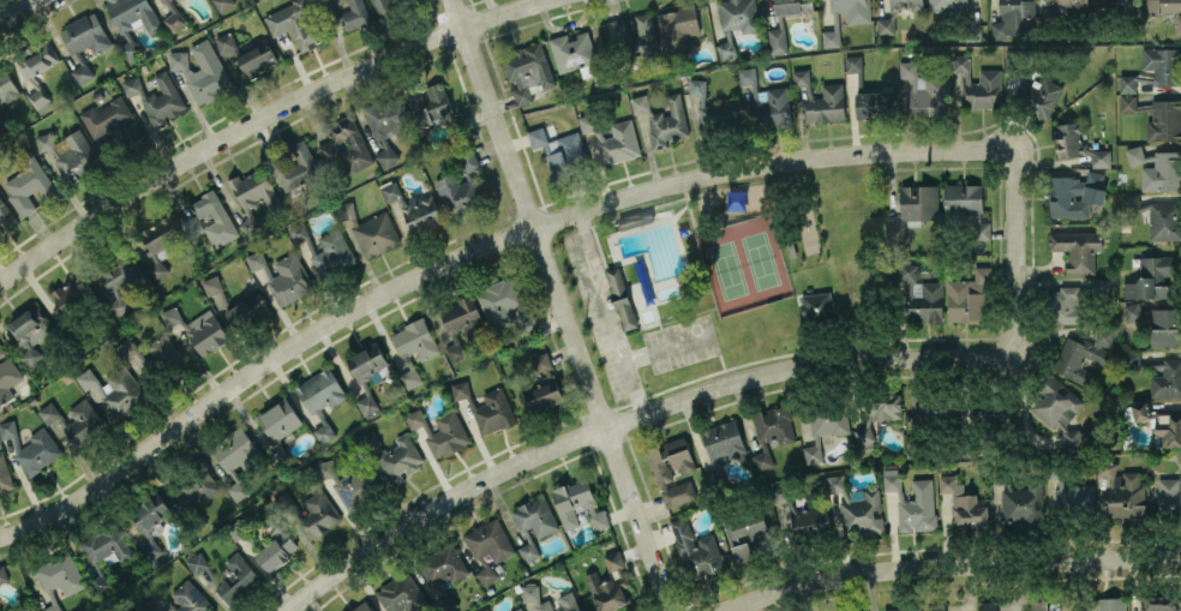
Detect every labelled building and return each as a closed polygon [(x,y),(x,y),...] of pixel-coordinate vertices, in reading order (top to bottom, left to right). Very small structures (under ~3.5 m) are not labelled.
[(131,59),(142,53),(130,29),(143,22),(149,34),(162,28),(149,0),(110,0),(103,3),(131,59)] [(232,0),(213,0),(219,12),(234,5),(232,0)] [(326,41),(316,18),(315,19),(308,0),(297,0),(263,14),(272,36),(291,28),(300,51),(326,41)] [(363,0),(347,0),(350,9),(338,14),(345,32),(372,21),(363,0)] [(394,10),(391,0),(372,0),(377,15),(394,10)] [(756,0),(719,0),(720,28),(740,28),(741,32),(757,31),(756,0)] [(775,13),(813,12),(813,0),(774,0),(775,13)] [(869,0),(831,0),(833,30),(822,31),(823,47),(840,46),(838,12),(847,11),(847,23),(871,21),(869,0)] [(923,0),(890,0),(891,17),(878,17),(878,33),(895,33),(895,10),(923,10),(923,0)] [(928,9),(966,10),(966,0),(929,0),(928,9)] [(999,21),(991,21),(991,36),(1024,36),(1024,14),(1036,14),(1036,0),(999,0),(999,21)] [(1048,12),(1087,13),(1087,0),(1049,0),(1048,12)] [(1099,13),(1136,13),(1136,0),(1099,0),(1099,13)] [(1146,12),(1180,11),(1180,0),(1146,0),(1146,12)] [(701,32),(694,4),(656,13),(665,53),(690,47),(687,36),(701,32)] [(173,33),(187,23),(177,8),(163,18),(173,33)] [(89,45),(94,54),(113,44),(94,10),(58,30),(72,55),(89,45)] [(642,61),(661,57),(651,11),(632,15),(642,61)] [(628,44),(626,18),(603,20),(606,46),(628,44)] [(772,53),(787,51),(785,27),(769,28),(772,53)] [(737,55),(730,29),(725,30),(728,41),(716,44),(720,59),(737,55)] [(278,66),(269,40),(239,51),(232,31),(217,36),(233,81),(278,66)] [(558,73),(580,67),(582,72),(598,68),(588,31),(569,36),(568,33),(549,38),(558,73)] [(190,46),(199,65),(199,70),(192,70),(188,62),(187,50),(169,51),(170,70),(184,69),(184,77),(197,104),(200,104),(233,88),(209,37),(190,46)] [(24,79),(61,62),(51,40),(14,57),(24,79)] [(556,84),(541,41),(500,56),(511,85),(518,106),(535,100),(532,93),(556,84)] [(1142,69),(1154,69),(1154,83),(1180,83),(1180,48),(1142,47),(1142,69)] [(845,71),(862,71),(862,55),(845,55),(845,71)] [(1000,69),(978,70),(979,82),(970,82),(969,55),(953,56),(953,73),(962,72),(962,100),(971,100),(971,107),(1001,107),(1000,69)] [(948,75),(917,75),(917,60),(900,61),(900,78),(909,78),(909,115),(949,114),(948,75)] [(81,85),(95,75),(85,61),(71,71),(81,85)] [(788,86),(766,88),(767,99),(759,100),(756,66),(738,68),(739,85),(755,83),(759,127),(791,124),(788,86)] [(188,110),(166,68),(154,75),(162,89),(148,96),(136,74),(120,82),(128,97),(136,93),(155,128),(188,110)] [(792,70),(793,86),(810,84),(809,68),(792,70)] [(9,71),(0,74),(0,103),(19,95),(9,71)] [(1047,119),(1065,88),(1040,74),(1022,105),(1047,119)] [(1137,112),(1136,75),(1120,75),(1120,113),(1137,112)] [(706,79),(689,79),(688,95),(701,95),(700,126),(738,128),(739,103),(705,101),(706,79)] [(422,87),(422,86),(407,90),(417,124),(453,114),(443,81),(422,87)] [(805,122),(845,120),(843,82),(822,83),(822,97),(812,97),(812,85),(803,85),(805,122)] [(37,109),(49,100),(39,87),(27,96),(37,109)] [(689,134),(680,92),(667,94),(670,111),(651,115),(647,93),(630,97),(634,114),(645,112),(653,150),(668,147),(666,139),(689,134)] [(856,118),(884,118),(883,92),(856,92),(856,118)] [(364,106),(380,151),(377,152),(382,168),(398,162),(388,136),(413,128),(401,93),(364,106)] [(93,139),(112,128),(122,148),(144,136),(122,95),(96,109),(94,105),(79,113),(93,139)] [(1154,106),(1138,107),(1138,110),(1147,109),(1148,140),(1180,139),(1180,99),(1153,100),(1154,106)] [(598,128),(592,112),(578,117),(584,133),(598,128)] [(354,115),(328,126),(333,139),(319,144),(330,171),(345,165),(348,173),(373,162),(354,115)] [(641,154),(632,118),(610,124),(612,133),(596,137),(603,165),(641,154)] [(1053,124),(1056,158),(1090,154),(1089,144),(1083,144),(1081,121),(1053,124)] [(578,131),(548,140),(543,126),(527,131),(533,149),(543,145),(553,176),(570,171),(568,165),(587,159),(578,131)] [(100,161),(79,128),(55,142),(48,130),(33,139),(41,152),(45,149),(65,182),(100,161)] [(320,174),(304,138),(289,145),(297,162),(287,166),(280,151),(265,157),(281,192),(320,174)] [(481,166),(472,145),(458,151),(466,172),(481,166)] [(1180,191),(1180,152),(1142,152),(1142,146),(1127,146),(1127,164),(1141,164),(1142,191),(1180,191)] [(1092,166),(1111,167),(1111,149),(1093,149),(1092,166)] [(2,183),(22,217),(37,208),(29,195),(39,189),(45,201),(58,193),(34,151),(20,159),(26,169),(2,183)] [(272,213),(284,206),(262,167),(241,179),(238,174),(227,181),(244,209),(263,198),(272,213)] [(434,181),(451,218),(486,202),(472,171),(466,174),(468,179),(459,183),(454,172),(434,181)] [(1050,217),(1089,217),(1089,203),(1105,203),(1105,171),(1087,171),(1087,177),(1050,177),(1050,217)] [(442,220),(432,192),(404,201),(397,180),(383,185),(398,226),(409,222),(412,231),(442,220)] [(982,184),(944,183),(944,217),(973,218),(973,239),(990,239),(990,222),(982,221),(982,184)] [(900,186),(901,223),(888,223),(888,239),(905,238),(905,225),(920,225),(920,219),(939,218),(938,185),(900,186)] [(240,235),(214,188),(188,203),(199,223),(201,222),(215,248),(240,235)] [(16,216),(0,196),(0,229),(16,216)] [(387,210),(359,222),(350,200),(339,204),(362,259),(401,243),(387,210)] [(1150,202),(1150,240),(1180,239),(1180,201),(1150,202)] [(621,229),(654,220),(651,209),(618,218),(621,229)] [(138,232),(143,241),(136,244),(154,280),(169,273),(161,256),(168,252),(164,243),(180,236),(170,216),(138,232)] [(342,227),(318,235),(323,249),(315,252),(305,221),(292,226),(308,273),(317,270),(319,276),(355,264),(342,227)] [(1095,273),(1095,251),(1102,250),(1102,232),(1049,232),(1049,250),(1067,249),(1067,274),(1095,273)] [(315,288),(295,251),(274,262),(279,272),(274,275),(260,249),(245,257),(253,271),(262,266),(282,305),(315,288)] [(90,279),(117,319),(134,308),(121,289),(142,274),(128,253),(90,279)] [(1123,298),(1167,297),(1167,274),(1178,274),(1178,255),(1140,256),(1140,280),(1123,280),(1123,298)] [(899,263),(898,280),(916,281),(917,264),(899,263)] [(607,270),(623,330),(637,326),(621,265),(607,270)] [(947,280),(948,322),(990,321),(988,266),(974,266),(974,279),(947,280)] [(201,281),(208,295),(224,288),(217,273),(201,281)] [(93,299),(82,276),(51,291),(62,314),(93,299)] [(491,330),(515,322),(510,308),(523,303),(514,277),(477,290),(491,330)] [(943,281),(913,282),(913,296),(907,296),(907,321),(943,320),(943,281)] [(1056,323),(1081,323),(1080,286),(1055,286),(1056,323)] [(834,318),(833,292),(801,294),(803,320),(834,318)] [(234,328),(268,311),(260,295),(226,312),(234,328)] [(439,309),(454,345),(445,348),(452,363),(469,356),(462,340),(488,329),(473,295),(439,309)] [(1124,321),(1146,321),(1146,326),(1180,326),(1180,309),(1141,309),(1141,303),(1124,303),(1124,321)] [(5,322),(26,368),(43,360),(33,339),(52,330),(40,305),(5,322)] [(201,357),(230,340),(211,308),(185,323),(175,305),(160,313),(169,327),(180,321),(201,357)] [(440,352),(424,317),(391,332),(409,370),(401,374),(408,388),(421,382),(409,355),(417,352),(421,361),(440,352)] [(1066,335),(1052,371),(1094,387),(1099,375),(1080,367),(1084,357),(1103,364),(1115,331),(1100,325),(1093,345),(1066,335)] [(1180,346),(1180,328),(1150,328),(1151,347),(1180,346)] [(159,372),(183,362),(171,332),(147,341),(159,372)] [(342,359),(369,416),(380,410),(368,385),(384,377),(381,371),(389,366),(378,342),(342,359)] [(14,394),(9,388),(24,375),(7,354),(0,344),(0,404),(14,394)] [(564,401),(552,369),(554,368),(547,351),(532,357),(540,380),(522,386),(531,412),(564,401)] [(1140,351),(1121,351),(1121,367),(1140,368),(1140,351)] [(1151,398),(1180,397),(1180,357),(1163,357),(1163,375),(1151,375),(1151,398)] [(149,398),(126,364),(102,380),(91,365),(75,376),(85,391),(92,386),(116,421),(149,398)] [(347,398),(330,366),(295,386),(312,415),(317,412),(324,423),(313,429),(322,443),(336,435),(320,408),(329,403),(331,407),(347,398)] [(1086,403),(1053,375),(1027,406),(1059,434),(1086,403)] [(454,400),(471,397),(468,380),(452,383),(454,400)] [(516,423),(504,386),(482,392),(486,404),(473,408),(480,434),(516,423)] [(902,394),(873,392),(871,418),(901,419),(902,394)] [(918,392),(917,417),(954,419),(954,394),(918,392)] [(77,447),(107,428),(86,397),(67,409),(75,420),(64,427),(77,447)] [(302,425),(288,397),(257,413),(271,441),(302,425)] [(47,424),(61,414),(52,401),(37,410),(47,424)] [(1132,402),(1133,420),(1149,419),(1148,402),(1132,402)] [(756,469),(772,466),(768,440),(778,438),(779,444),(795,441),(789,405),(754,411),(761,452),(753,453),(756,469)] [(471,443),(455,407),(434,417),(440,429),(432,433),(420,407),(404,415),(411,430),(421,426),(436,459),(471,443)] [(849,433),(848,408),(811,410),(813,445),(804,446),(805,463),(822,462),(821,434),(849,433)] [(1157,435),(1161,435),(1161,447),(1180,447),(1180,413),(1157,414),(1157,435)] [(1,438),(18,434),(14,418),(0,422),(0,434),(1,438)] [(746,449),(736,418),(701,429),(711,460),(746,449)] [(62,456),(46,425),(28,434),(32,442),(22,447),(16,435),(9,439),(28,474),(62,456)] [(876,444),(869,425),(854,430),(861,450),(876,444)] [(263,457),(242,426),(211,447),(235,482),(226,487),(236,501),(251,490),(239,473),(263,457)] [(1087,429),(1064,430),(1064,449),(1088,448),(1087,429)] [(394,485),(405,479),(402,475),(425,462),(407,431),(395,438),(399,444),(377,456),(394,485)] [(683,474),(697,468),(683,435),(659,445),(669,468),(679,464),(683,474)] [(672,480),(661,445),(646,450),(658,485),(672,480)] [(3,451),(0,452),(0,493),(15,487),(3,451)] [(332,498),(340,494),(346,507),(380,489),(365,462),(339,476),(329,458),(315,465),(332,498)] [(1144,472),(1116,472),(1116,462),(1107,463),(1108,519),(1145,518),(1144,472)] [(222,487),(205,468),(177,494),(194,513),(222,487)] [(884,490),(901,489),(900,468),(883,469),(884,490)] [(878,488),(845,490),(845,474),(831,474),(832,493),(839,493),(840,527),(863,526),(863,533),(884,532),(883,517),(880,517),(878,488)] [(988,523),(988,496),(960,495),(961,475),(939,475),(939,492),(953,492),(953,523),(988,523)] [(564,529),(580,524),(576,512),(586,509),(592,531),(610,526),(605,508),(598,510),(588,477),(551,488),(564,529)] [(1159,515),(1180,515),(1180,477),(1158,478),(1159,515)] [(899,531),(913,530),(935,529),(933,478),(913,479),(914,499),(903,500),(903,490),(897,490),(899,531)] [(667,508),(697,497),(691,479),(660,490),(667,508)] [(1042,481),(1028,482),(1028,486),(1003,487),(1004,521),(1022,521),(1022,523),(1043,523),(1042,481)] [(1059,485),(1059,509),(1094,509),(1095,485),(1059,485)] [(313,539),(342,518),(322,488),(303,501),(308,509),(297,516),(313,539)] [(159,520),(171,512),(160,493),(130,510),(147,539),(164,529),(159,520)] [(559,529),(544,494),(511,509),(520,530),(531,525),(537,538),(559,529)] [(828,505),(792,509),(794,532),(813,530),(813,534),(830,532),(828,505)] [(736,563),(754,557),(750,544),(771,538),(763,512),(724,524),(736,563)] [(713,532),(695,539),(687,516),(669,522),(691,581),(726,568),(713,532)] [(492,554),(494,561),(513,554),(500,518),(463,531),(474,561),(492,554)] [(236,541),(249,530),(240,519),(227,529),(236,541)] [(130,554),(119,525),(81,539),(89,562),(116,553),(118,559),(130,554)] [(539,556),(529,528),(524,529),(529,543),(519,547),(525,562),(539,556)] [(264,569),(298,554),(288,530),(273,536),(276,543),(257,551),(264,569)] [(469,574),(454,541),(416,559),(429,588),(449,579),(451,582),(469,574)] [(231,606),(262,581),(238,550),(224,561),(233,572),(215,587),(231,606)] [(635,602),(620,550),(603,554),(610,579),(600,582),(597,570),(587,573),(597,610),(603,610),(635,602)] [(66,596),(86,586),(69,551),(34,569),(46,591),(60,584),(66,596)] [(193,574),(209,566),(201,551),(185,558),(193,574)] [(3,564),(0,565),(0,583),(9,580),(3,564)] [(407,610),(420,610),(430,604),(407,570),(374,591),(387,610),(398,610),(404,607),(407,610)] [(212,603),(185,578),(171,594),(181,603),(174,610),(205,610),(212,603)] [(573,590),(558,596),(550,598),(540,602),(539,584),(522,585),(522,594),(529,610),(581,610),(573,590)] [(1177,593),(1141,595),(1142,610),(1177,610),(1177,593)] [(1099,597),(1099,610),(1127,610),(1127,597),(1099,597)] [(364,599),(349,610),(374,610),(364,599)] [(1030,600),(1030,610),(1049,610),(1049,599),(1030,600)] [(998,601),(980,602),(980,610),(998,610),(998,601)]
